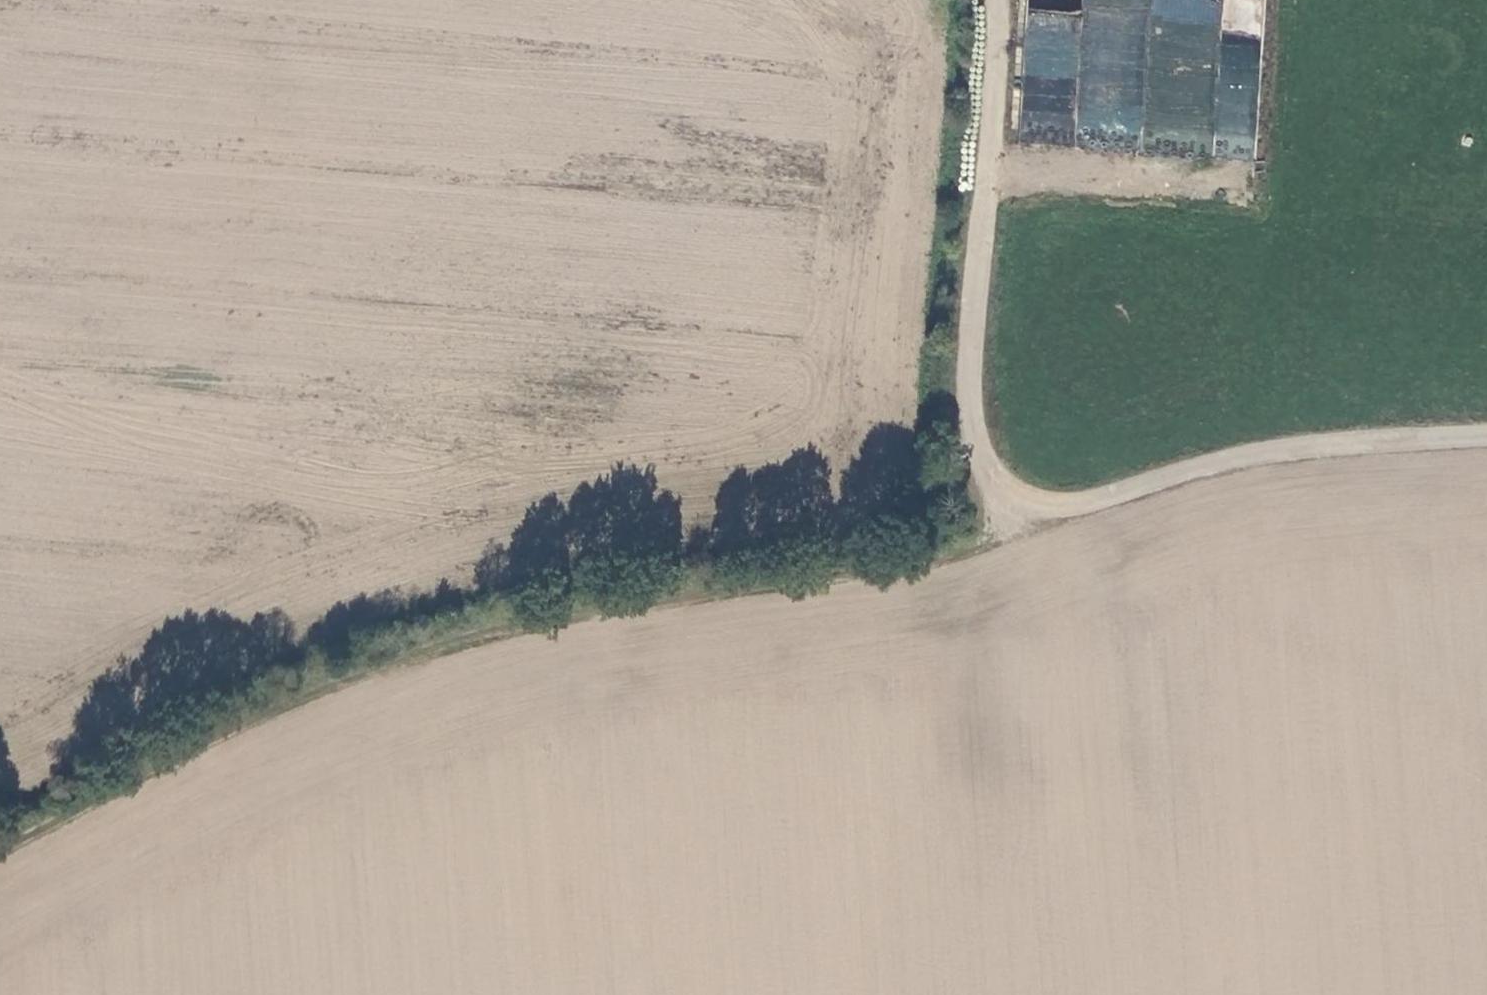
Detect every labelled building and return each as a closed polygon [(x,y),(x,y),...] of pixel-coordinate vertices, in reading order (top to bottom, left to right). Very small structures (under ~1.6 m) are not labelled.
[(1018,138),(1214,147),(1214,156),(1255,158),(1260,45),(1220,43),(1222,0),(1083,0),(1083,11),(1025,8),(1018,138)]
